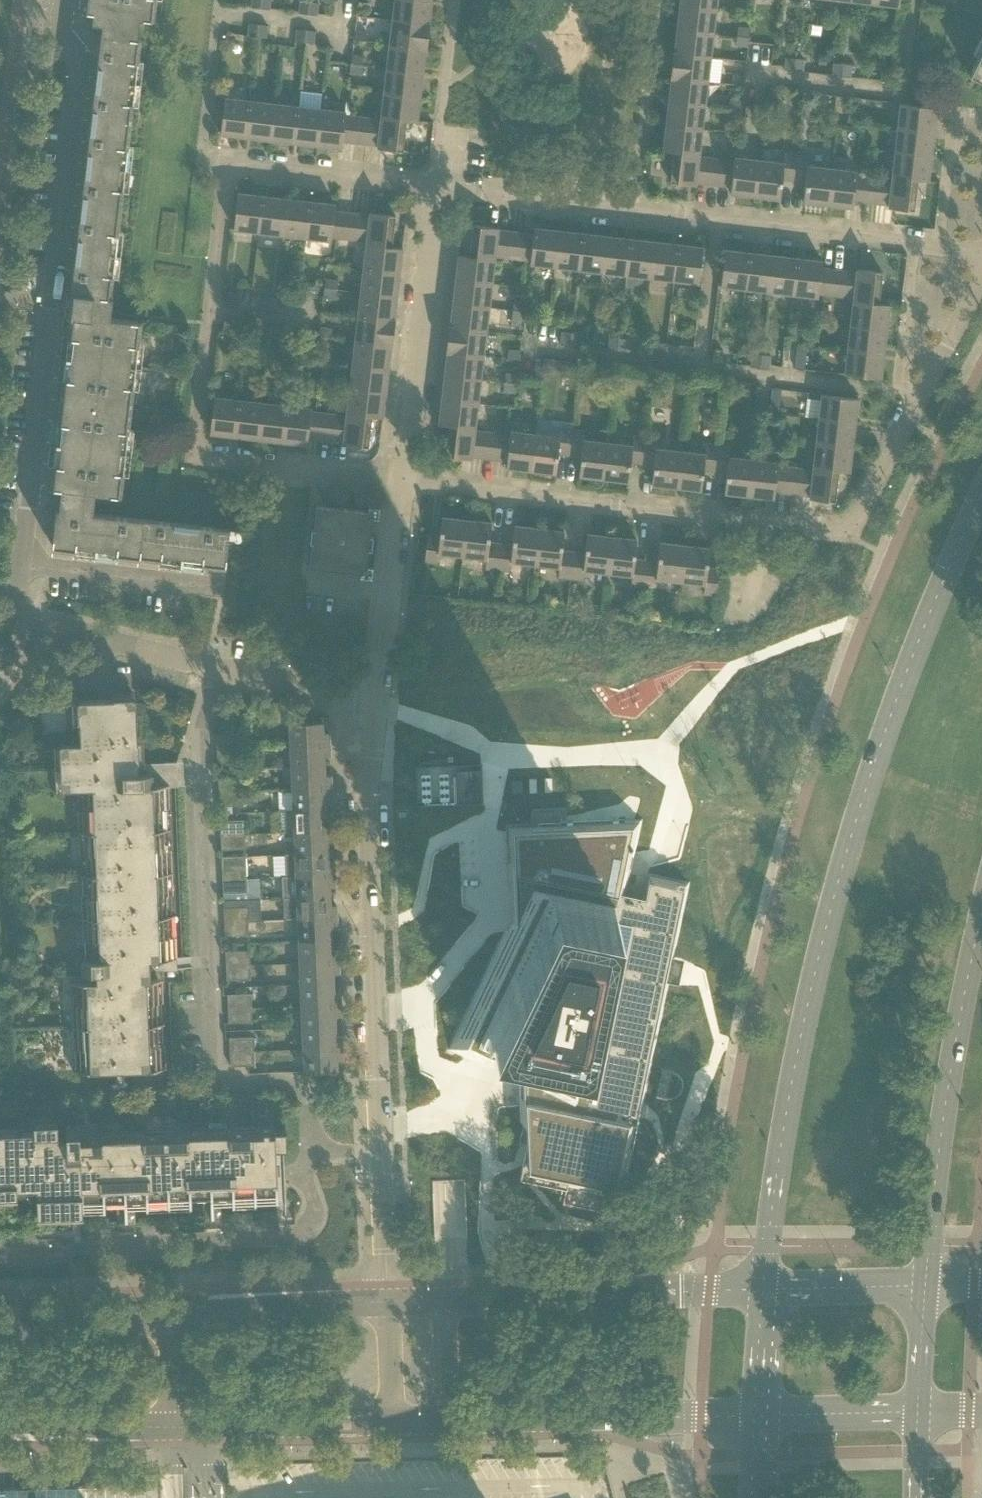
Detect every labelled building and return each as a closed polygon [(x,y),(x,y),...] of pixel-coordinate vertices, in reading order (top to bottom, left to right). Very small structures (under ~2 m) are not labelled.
[(93,13),(140,18),(153,20),(156,0),(85,0),(84,12),(93,13)] [(251,8),(260,9),(261,0),(252,0),(251,8)] [(260,9),(269,10),(270,1),(270,0),(261,0),(260,9)] [(391,20),(430,25),(430,23),(429,23),(432,0),(428,0),(394,0),(391,20)] [(680,5),(716,9),(717,0),(680,0),(680,5)] [(299,12),(299,13),(308,14),(310,2),(300,1),(299,12)] [(310,2),(308,14),(317,15),(318,6),(319,3),(310,2)] [(680,5),(677,29),(713,33),(716,9),(680,5)] [(140,18),(93,13),(92,23),(102,24),(68,316),(71,316),(51,487),(61,489),(59,508),(56,508),(52,548),(225,568),(229,537),(232,538),(233,539),(234,540),(235,540),(237,541),(238,541),(239,540),(240,540),(241,539),(242,537),(242,536),(242,535),(242,534),(241,533),(241,532),(240,531),(238,531),(230,530),(230,529),(101,514),(101,513),(93,512),(95,493),(120,496),(141,321),(110,318),(111,311),(112,297),(110,296),(130,127),(140,38),(138,38),(140,18)] [(391,20),(388,44),(427,49),(427,47),(426,47),(429,26),(430,25),(391,20)] [(247,40),(256,41),(258,28),(249,27),(247,40)] [(738,27),(737,36),(749,37),(750,28),(738,27)] [(258,28),(256,41),(266,42),(267,29),(258,28)] [(673,52),(673,53),(710,57),(713,33),(677,29),(674,52),(673,52)] [(354,32),(354,40),(363,41),(366,41),(367,32),(359,31),(355,30),(354,31),(354,32)] [(295,45),(304,46),(306,34),(297,33),(295,45)] [(306,34),(304,46),(314,47),(315,35),(306,34)] [(737,36),(736,45),(747,46),(748,47),(749,42),(749,37),(737,36)] [(388,44),(386,68),(423,72),(426,49),(427,50),(427,49),(388,44)] [(969,74),(981,81),(981,49),(969,74)] [(670,75),(670,77),(707,81),(710,57),(673,53),(673,54),(674,54),(671,76),(670,75)] [(351,55),(350,64),(363,65),(364,56),(352,55),(351,55)] [(783,70),(793,71),(794,59),(784,58),(783,70)] [(794,59),(793,71),(803,72),(804,60),(794,59)] [(831,75),(841,76),(842,64),(832,63),(831,75)] [(350,64),(349,74),(350,74),(362,75),(363,65),(350,64)] [(842,64),(841,76),(851,77),(852,65),(842,64)] [(386,68),(383,92),(420,96),(423,72),(386,68)] [(880,80),(888,81),(889,69),(881,68),(880,80)] [(732,76),(731,84),(742,86),(743,86),(745,77),(743,77),(732,76)] [(671,78),(668,101),(704,105),(707,81),(670,77),(670,78),(671,78)] [(383,92),(380,117),(406,120),(417,121),(420,96),(383,92)] [(244,137),(245,137),(249,100),(225,98),(221,134),(244,137)] [(850,98),(847,120),(856,121),(857,122),(859,99),(857,99),(850,98)] [(730,99),(729,108),(740,109),(741,100),(730,99)] [(245,137),(269,140),(273,103),(249,100),(245,137)] [(668,101),(666,125),(702,129),(704,105),(668,101)] [(292,143),(293,143),(297,106),(273,103),(269,140),(292,142),(292,143)] [(900,103),(897,128),(934,132),(937,107),(900,103)] [(293,143),(317,145),(321,109),(297,106),(293,143)] [(740,109),(729,108),(728,117),(739,118),(740,109)] [(341,148),(342,141),(346,115),(345,115),(345,111),(321,109),(317,145),(341,148)] [(342,141),(378,145),(380,119),(346,115),(342,141)] [(380,119),(378,145),(377,148),(403,151),(406,120),(380,117),(380,119)] [(663,150),(674,151),(699,154),(702,129),(666,125),(663,150)] [(897,128),(894,152),(931,156),(934,132),(897,128)] [(696,185),(696,183),(699,156),(698,156),(699,154),(674,151),(670,182),(696,185)] [(891,176),(918,179),(928,181),(931,156),(894,152),(891,176)] [(782,179),(793,181),(796,155),(784,153),(783,163),(765,160),(761,197),(780,199),(782,179)] [(803,202),(821,204),(826,168),(807,165),(808,156),(796,155),(793,181),(805,182),(803,202)] [(696,183),(731,187),(733,160),(699,156),(696,183)] [(730,194),(761,197),(765,160),(734,157),(733,160),(731,187),(730,194)] [(852,208),(853,201),(856,175),(856,171),(826,168),(821,204),(852,208)] [(853,201),(888,205),(891,179),(856,175),(853,201)] [(891,176),(891,179),(888,205),(888,207),(914,210),(918,179),(891,176)] [(234,229),(258,232),(262,196),(238,193),(234,229)] [(258,232),(282,235),(286,198),(262,196),(258,232)] [(282,235),(306,238),(310,201),(286,198),(282,235)] [(331,241),(332,237),(331,237),(334,211),(335,204),(312,202),(312,201),(310,201),(306,238),(331,241)] [(332,237),(367,241),(370,213),(369,215),(334,211),(331,237),(332,237)] [(370,213),(367,241),(367,244),(392,247),(395,216),(370,213)] [(473,225),(469,256),(495,259),(495,256),(498,230),(499,228),(473,225)] [(533,234),(530,260),(530,264),(554,267),(559,230),(534,227),(533,234)] [(533,234),(498,230),(495,256),(530,260),(533,234)] [(583,233),(559,230),(554,267),(578,269),(583,233)] [(606,236),(583,233),(578,269),(602,272),(606,236)] [(630,238),(606,236),(602,272),(626,275),(630,238)] [(654,241),(630,238),(626,275),(650,278),(654,241)] [(678,244),(654,241),(650,278),(674,281),(678,244)] [(367,244),(364,268),(399,272),(402,248),(392,247),(367,244)] [(679,244),(678,244),(674,281),(698,284),(703,247),(679,244)] [(721,286),(745,289),(749,252),(748,252),(725,250),(721,286)] [(745,289),(769,292),(773,255),(751,253),(749,252),(745,289)] [(458,255),(456,279),(492,283),(495,259),(469,256),(458,255)] [(769,292),(793,295),(797,258),(773,255),(769,292)] [(793,295),(817,297),(818,294),(821,268),(822,261),(798,258),(797,258),(793,295)] [(364,268),(361,292),(397,297),(397,295),(399,272),(364,268)] [(818,294),(853,298),(856,272),(821,268),(818,294)] [(853,298),(853,300),(879,303),(882,272),(856,269),(856,272),(853,298)] [(324,279),(324,288),(336,290),(337,280),(324,279)] [(453,302),(452,303),(489,307),(492,283),(456,279),(453,302)] [(324,288),(323,298),(335,299),(336,290),(324,288)] [(226,305),(235,306),(236,293),(227,292),(226,305)] [(361,292),(358,316),(395,321),(395,319),(394,319),(397,298),(397,297),(361,292)] [(265,297),(263,309),(266,309),(267,309),(274,310),(276,298),(267,297),(265,297)] [(276,298),(274,310),(284,311),(285,299),(276,298)] [(514,300),(513,310),(525,311),(526,302),(525,301),(514,300)] [(853,300),(850,325),(886,329),(889,305),(879,303),(853,300)] [(449,326),(449,327),(486,331),(489,307),(452,303),(450,326),(449,326)] [(512,319),(511,326),(520,326),(521,320),(523,321),(524,321),(525,311),(513,310),(512,319)] [(358,316),(355,340),(392,345),(392,343),(391,343),(394,322),(395,322),(395,321),(358,316)] [(224,322),(222,333),(224,333),(225,333),(232,334),(233,323),(224,322)] [(262,325),(260,338),(271,339),(272,327),(262,325)] [(850,325),(847,349),(884,354),(884,352),(886,329),(850,325)] [(272,327),(271,339),(280,340),(281,328),(272,327)] [(319,335),(319,336),(330,337),(331,336),(331,328),(320,327),(319,334),(319,335)] [(446,349),(446,351),(483,355),(486,331),(449,327),(449,328),(450,328),(447,349),(446,349)] [(561,342),(560,344),(570,345),(571,333),(562,332),(561,340),(561,342)] [(571,333),(570,345),(580,346),(581,334),(571,333)] [(608,337),(607,349),(617,350),(618,338),(608,337)] [(618,338),(617,350),(626,352),(628,339),(618,338)] [(355,340),(352,364),(389,369),(389,368),(389,367),(391,346),(392,346),(392,345),(355,340)] [(656,343),(655,355),(665,356),(666,344),(665,344),(656,343)] [(666,344),(665,356),(674,357),(675,345),(666,344)] [(798,344),(795,368),(805,369),(807,345),(798,344)] [(317,349),(316,360),(317,360),(318,360),(328,362),(329,350),(320,349),(318,349),(317,349)] [(508,349),(507,358),(519,359),(520,350),(508,349)] [(713,359),(713,362),(722,363),(722,360),(723,350),(714,349),(713,357),(713,359)] [(884,354),(847,349),(845,374),(881,378),(884,354)] [(447,352),(444,375),(481,379),(483,355),(446,351),(446,352),(447,352)] [(752,354),(751,366),(755,366),(761,367),(761,364),(762,362),(762,355),(754,354),(752,354)] [(761,364),(761,367),(765,367),(769,367),(770,355),(767,355),(762,355),(762,362),(761,364)] [(543,358),(542,368),(544,368),(558,370),(559,360),(545,358),(543,358)] [(315,365),(315,370),(327,371),(327,368),(328,362),(318,360),(317,360),(316,360),(315,365)] [(563,360),(562,370),(568,371),(580,372),(581,362),(569,361),(563,360)] [(352,364),(349,388),(386,393),(389,369),(352,364)] [(505,372),(504,382),(516,383),(517,378),(517,374),(505,372)] [(445,376),(442,399),(478,403),(481,379),(444,375),(444,376),(445,376)] [(504,382),(503,391),(515,393),(516,383),(504,382)] [(349,388),(346,413),(372,416),(383,417),(386,393),(349,388)] [(772,388),(769,414),(778,415),(781,389),(772,388)] [(822,394),(819,418),(855,423),(858,398),(822,394)] [(233,436),(234,436),(239,400),(214,397),(210,433),(233,436)] [(439,424),(450,425),(475,428),(478,403),(442,399),(439,424)] [(236,436),(258,439),(263,402),(239,400),(234,436),(236,436)] [(281,442),(282,442),(287,405),(263,402),(258,439),(281,441),(281,442)] [(307,444),(308,437),(311,412),(311,408),(287,405),(282,442),(283,442),(307,444)] [(308,437),(343,442),(346,416),(311,412),(308,437)] [(346,416),(343,442),(343,444),(368,447),(372,416),(346,413),(346,416)] [(819,418),(816,443),(852,447),(855,423),(819,418)] [(472,457),(489,459),(492,433),(475,431),(475,428),(450,425),(446,456),(472,459),(472,457)] [(558,453),(570,455),(573,429),(560,428),(559,437),(535,434),(531,470),(556,473),(558,453)] [(579,476),(604,479),(608,443),(583,440),(584,430),(573,429),(570,455),(581,456),(579,476)] [(506,467),(531,470),(535,434),(510,431),(510,435),(492,433),(489,459),(507,461),(506,467)] [(631,462),(642,463),(645,438),(633,436),(632,446),(608,443),(604,479),(628,482),(631,462)] [(652,484),(676,487),(681,451),(656,448),(657,439),(645,438),(642,463),(654,464),(652,484)] [(816,443),(813,467),(839,470),(849,471),(852,447),(816,443)] [(703,470),(715,472),(718,446),(706,445),(705,454),(681,451),(676,487),(701,490),(703,470)] [(724,493),(749,496),(753,460),(729,457),(730,447),(718,446),(715,472),(726,473),(724,493)] [(774,492),(792,494),(795,468),(777,466),(778,463),(753,460),(749,496),(774,499),(774,492)] [(795,468),(792,494),(810,496),(810,498),(835,501),(839,470),(813,467),(813,470),(795,468)] [(314,529),(311,528),(310,543),(312,543),(309,566),(361,572),(362,572),(363,567),(367,568),(369,550),(371,550),(373,536),(371,535),(373,517),(369,516),(369,511),(316,505),(314,529)] [(438,553),(462,556),(467,520),(442,517),(440,537),(428,535),(425,561),(437,563),(438,553)] [(486,568),(498,570),(501,544),(489,542),(491,522),(467,520),(462,556),(487,559),(486,568)] [(511,562),(535,564),(539,528),(514,525),(512,545),(501,544),(498,570),(510,571),(511,562)] [(558,577),(570,578),(573,552),(562,551),(564,531),(539,528),(535,564),(559,567),(558,577)] [(583,570),(608,573),(612,537),(587,534),(585,554),(573,552),(570,578),(582,579),(583,570)] [(631,585),(643,586),(646,561),(634,559),(637,539),(612,537),(608,573),(632,576),(631,585)] [(656,578),(680,581),(684,545),(660,542),(657,562),(646,561),(643,586),(655,588),(656,578)] [(684,545),(680,581),(705,584),(704,593),(716,595),(719,569),(707,568),(709,548),(684,545)] [(86,831),(78,831),(79,832),(86,832),(88,874),(82,875),(87,875),(89,917),(82,918),(82,919),(90,918),(91,960),(82,960),(82,973),(96,973),(96,981),(70,982),(70,984),(78,984),(79,1026),(72,1026),(72,1027),(79,1027),(81,1069),(73,1069),(73,1071),(166,1068),(166,1066),(163,1066),(162,1023),(164,1023),(164,1022),(162,1023),(160,980),(163,980),(163,979),(150,979),(150,970),(162,970),(162,959),(176,959),(176,957),(173,957),(172,915),(174,915),(174,914),(172,914),(170,872),(173,872),(173,871),(170,871),(168,829),(171,829),(171,828),(168,828),(166,786),(176,785),(175,762),(138,763),(135,698),(78,700),(80,743),(60,744),(62,790),(84,789),(86,831)] [(289,723),(290,746),(329,744),(329,735),(323,735),(323,722),(289,723)] [(290,746),(291,767),(324,766),(324,754),(330,754),(329,744),(290,746)] [(481,763),(414,766),(416,807),(482,804),(481,763)] [(291,767),(292,789),(331,787),(331,779),(325,779),(324,766),(291,767)] [(218,777),(219,791),(242,791),(242,776),(218,777)] [(292,789),(293,811),(326,809),(326,797),(332,797),(331,787),(292,789)] [(242,791),(219,791),(219,806),(243,805),(242,791)] [(293,811),(284,811),(285,833),(294,832),(333,831),(333,821),(327,822),(326,809),(293,811)] [(220,820),(221,835),(244,834),(244,819),(220,820)] [(515,920),(511,921),(511,923),(604,942),(570,1105),(529,1097),(524,1122),(533,1123),(520,1181),(566,1190),(562,1210),(608,1219),(612,1199),(624,1202),(663,1017),(672,974),(692,882),(647,873),(641,900),(634,898),(626,896),(643,820),(535,824),(535,828),(511,829),(515,920)] [(294,832),(295,854),(328,853),(327,840),(334,840),(333,831),(294,832)] [(244,834),(221,835),(221,850),(245,849),(244,834)] [(504,839),(397,843),(410,1164),(432,1163),(433,1181),(446,1180),(457,1180),(457,1161),(518,1159),(515,1088),(574,1086),(611,906),(506,885),(504,839)] [(295,854),(285,855),(286,876),(296,876),(335,874),(335,865),(328,865),(328,853),(295,854)] [(245,856),(222,857),(223,879),(246,878),(245,856)] [(286,876),(281,876),(282,898),(296,898),(330,896),(329,884),(335,884),(335,874),(296,876),(286,876)] [(246,878),(223,879),(223,893),(247,892),(246,878)] [(296,898),(282,898),(283,920),(297,919),(337,918),(336,908),(330,909),(330,899),(330,896),(296,898)] [(224,907),(224,922),(248,921),(248,906),(224,907)] [(297,919),(298,941),(332,940),(331,928),(337,928),(337,918),(297,919)] [(248,921),(224,922),(225,936),(249,935),(248,921)] [(298,941),(299,963),(338,961),(338,952),(332,953),(332,940),(298,941)] [(226,951),(226,965),(250,964),(250,950),(226,951)] [(299,963),(300,984),(333,983),(333,971),(339,971),(338,961),(299,963)] [(250,964),(226,965),(227,980),(251,979),(250,964)] [(300,984),(301,1006),(340,1004),(340,996),(334,996),(333,983),(300,984)] [(228,994),(228,1009),(252,1008),(251,993),(228,994)] [(301,1006),(302,1028),(335,1026),(335,1014),(341,1014),(340,1004),(301,1006)] [(252,1008),(228,1009),(229,1023),(253,1022),(252,1008)] [(302,1028),(303,1049),(342,1048),(342,1038),(336,1038),(335,1026),(302,1028)] [(229,1038),(230,1052),(254,1051),(253,1037),(229,1038)] [(342,1048),(303,1049),(304,1072),(337,1070),(337,1057),(343,1057),(342,1048)] [(254,1051),(230,1052),(231,1066),(255,1065),(254,1051)] [(674,1070),(673,1070),(662,1068),(655,1100),(666,1102),(669,1102),(672,1102),(675,1101),(677,1100),(678,1099),(681,1098),(682,1096),(683,1094),(685,1092),(685,1090),(686,1087),(686,1086),(686,1083),(685,1082),(685,1081),(684,1079),(683,1077),(681,1075),(680,1074),(679,1073),(677,1071),(674,1070)] [(35,1127),(35,1131),(0,1133),(0,1190),(16,1189),(16,1193),(17,1193),(17,1189),(36,1188),(38,1212),(61,1211),(61,1200),(71,1200),(72,1216),(105,1215),(105,1201),(124,1200),(124,1205),(146,1204),(146,1213),(191,1211),(191,1197),(211,1196),(212,1201),(232,1200),(232,1209),(256,1208),(255,1204),(277,1203),(275,1150),(286,1149),(286,1128),(274,1129),(274,1120),(269,1120),(269,1125),(233,1127),(233,1121),(226,1122),(226,1129),(190,1131),(190,1123),(183,1123),(183,1129),(147,1130),(147,1125),(140,1125),(140,1133),(104,1134),(104,1127),(97,1127),(97,1132),(79,1133),(79,1125),(66,1126),(66,1139),(55,1140),(54,1127),(53,1127),(53,1131),(36,1132),(36,1127),(35,1127)]
